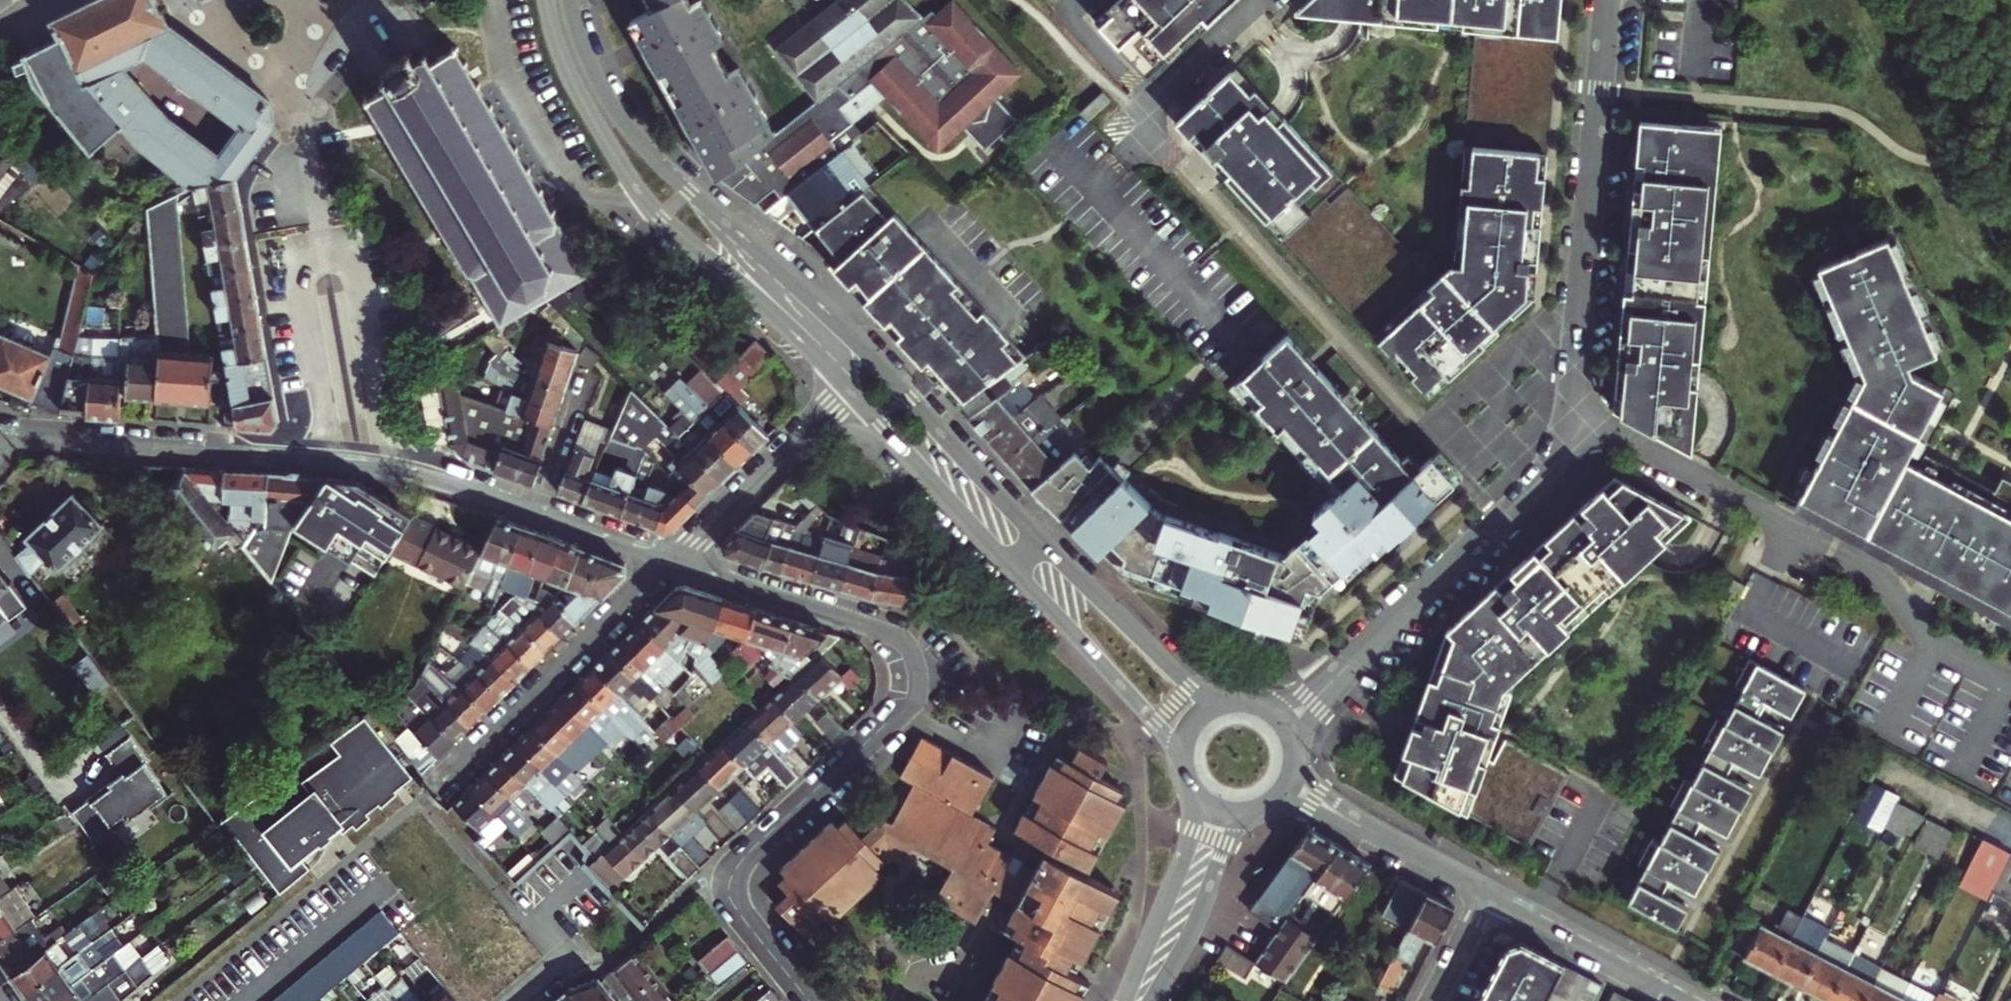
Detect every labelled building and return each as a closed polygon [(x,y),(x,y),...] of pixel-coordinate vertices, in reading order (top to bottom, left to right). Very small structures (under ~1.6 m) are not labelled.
[(61,37),(78,68),(81,67),(97,89),(126,123),(143,142),(180,173),(195,185),(237,177),(253,155),(234,141),(220,158),(169,119),(136,83),(134,84),(120,69),(148,56),(262,142),(274,126),(271,110),(269,101),(167,25),(161,11),(165,9),(160,0),(99,0),(53,22),(61,37)] [(725,42),(709,15),(700,20),(693,8),(688,0),(647,0),(654,11),(633,23),(720,176),(722,178),(778,134),(761,105),(751,112),(745,102),(756,96),(741,70),(731,76),(715,48),(725,42)] [(910,0),(840,0),(779,50),(819,101),(844,81),(926,16),(910,0)] [(859,96),(875,83),(935,147),(951,132),(956,138),(966,128),(987,151),(1020,120),(999,98),(1008,89),(1003,84),(1020,69),(956,0),(955,0),(938,16),(935,12),(929,18),(926,16),(844,81),(859,96)] [(1153,77),(1237,0),(1119,0),(1111,7),(1117,13),(1104,24),(1124,46),(1153,77)] [(1316,13),(1365,17),(1365,9),(1377,10),(1376,18),(1418,22),(1419,13),(1443,16),(1442,25),(1539,34),(1539,26),(1565,28),(1567,0),(1318,0),(1316,13)] [(702,3),(693,8),(700,20),(709,15),(702,3)] [(36,82),(96,150),(126,123),(97,89),(81,67),(78,68),(61,37),(55,40),(52,41),(50,42),(37,49),(35,50),(33,51),(26,55),(27,58),(31,68),(36,82)] [(539,190),(529,173),(531,172),(529,168),(527,169),(516,151),(518,149),(516,146),(514,148),(503,130),(506,129),(503,125),(501,126),(492,110),(494,108),(491,104),(489,105),(479,89),(482,87),(479,84),(477,85),(466,66),(468,64),(466,61),(464,63),(457,51),(460,50),(458,47),(456,48),(455,46),(452,48),(453,49),(433,62),(429,55),(431,54),(429,50),(426,51),(425,49),(422,51),(424,53),(417,57),(413,51),(417,49),(415,45),(411,48),(408,44),(404,46),(406,49),(392,57),(390,54),(386,57),(389,61),(386,62),(388,66),(391,64),(395,70),(386,75),(385,73),(382,75),(383,77),(381,79),(383,82),(385,81),(389,87),(371,98),(370,97),(366,99),(368,101),(365,103),(367,106),(369,105),(376,116),(374,117),(376,121),(378,119),(389,137),(386,139),(389,143),(391,141),(402,159),(399,160),(401,164),(404,163),(414,180),(411,181),(413,185),(416,183),(426,201),(424,202),(426,206),(428,204),(439,222),(436,223),(438,227),(441,226),(451,243),(449,244),(451,248),(453,247),(464,265),(462,266),(463,270),(466,268),(472,278),(470,279),(471,282),(473,280),(479,290),(477,291),(479,294),(481,293),(486,302),(482,305),(496,329),(588,275),(579,260),(582,259),(580,255),(577,257),(570,244),(572,243),(570,239),(568,240),(563,232),(553,215),(555,213),(553,210),(551,211),(541,194),(543,192),(541,189),(539,190)] [(31,68),(27,58),(24,59),(17,62),(20,71),(31,68)] [(1254,92),(1235,71),(1179,121),(1206,150),(1207,149),(1224,169),(1223,169),(1270,220),(1276,215),(1293,233),(1316,212),(1299,194),(1315,180),(1321,186),(1338,171),(1289,117),(1283,123),(1271,110),(1277,104),(1261,86),(1254,92)] [(778,134),(722,178),(770,212),(792,193),(799,188),(827,165),(845,150),(836,139),(852,126),(852,119),(843,109),(859,96),(844,81),(819,101),(778,134)] [(1111,103),(1103,94),(1085,111),(1093,120),(1111,103)] [(756,96),(745,102),(751,112),(761,105),(756,96)] [(0,99),(0,125),(11,120),(0,99)] [(1723,122),(1642,115),(1634,201),(1715,207),(1723,122)] [(1438,289),(1381,342),(1394,356),(1400,350),(1418,371),(1412,376),(1426,390),(1447,371),(1453,378),(1489,345),(1483,338),(1510,313),(1516,320),(1539,300),(1542,268),(1541,268),(1543,244),(1544,244),(1551,176),(1542,175),(1544,152),(1478,146),(1474,183),(1466,182),(1462,214),(1471,215),(1466,262),(1455,261),(1432,282),(1438,289)] [(35,184),(20,167),(10,157),(0,170),(0,216),(35,184)] [(28,160),(20,167),(35,184),(43,177),(28,160)] [(827,165),(799,188),(792,193),(820,228),(860,195),(844,174),(838,178),(827,165)] [(175,179),(182,192),(195,185),(180,173),(175,179)] [(196,191),(200,214),(241,207),(236,178),(237,177),(195,185),(196,191)] [(157,399),(209,404),(214,355),(190,353),(178,204),(196,191),(195,185),(182,192),(148,208),(158,347),(159,358),(157,399)] [(1008,372),(1027,358),(936,245),(930,250),(902,215),(896,220),(870,188),(860,195),(820,228),(856,275),(963,407),(991,386),(1008,372)] [(200,214),(205,243),(245,236),(241,207),(200,214)] [(1635,208),(1630,260),(1709,268),(1714,215),(1635,208)] [(205,243),(210,274),(250,268),(245,236),(205,243)] [(1892,239),(1822,268),(1868,378),(1803,500),(1928,568),(1930,565),(1953,577),(1951,581),(2010,612),(2010,483),(2005,480),(1998,494),(1929,457),(1922,469),(1909,462),(1946,392),(1916,376),(1912,366),(1940,355),(1892,239)] [(210,274),(216,304),(255,297),(250,268),(210,274)] [(3,332),(0,338),(0,382),(32,397),(30,402),(60,414),(80,331),(92,279),(79,270),(59,349),(54,347),(51,353),(3,332)] [(1706,291),(1626,285),(1619,355),(1701,363),(1706,291)] [(216,304),(221,334),(261,327),(255,297),(216,304)] [(129,360),(126,397),(157,399),(159,358),(143,357),(142,347),(140,325),(126,326),(129,360)] [(221,334),(226,363),(266,356),(261,327),(221,334)] [(80,331),(60,414),(121,419),(122,340),(80,331)] [(1074,451),(1034,486),(1039,492),(1054,505),(1089,540),(1103,552),(1115,541),(1129,557),(1125,564),(1214,596),(1211,604),(1293,634),(1309,588),(1322,592),(1385,535),(1391,542),(1404,530),(1398,523),(1408,514),(1414,520),(1457,481),(1434,455),(1415,472),(1291,334),(1244,378),(1264,399),(1257,405),(1279,429),(1286,423),(1344,487),(1315,513),(1322,521),(1286,555),(1222,531),(1221,533),(1161,511),(1124,476),(1113,486),(1097,468),(1084,454),(1078,447),(1076,449),(1074,451)] [(762,339),(719,384),(741,405),(751,395),(744,387),(765,366),(763,364),(775,353),(762,339)] [(486,340),(478,345),(483,354),(491,349),(486,340)] [(550,340),(543,361),(573,371),(577,360),(580,349),(550,340)] [(158,347),(142,347),(143,357),(159,358),(158,347)] [(586,347),(578,361),(589,369),(592,370),(600,356),(586,347)] [(504,348),(497,358),(516,370),(519,365),(521,362),(504,348)] [(560,409),(567,390),(536,380),(526,376),(516,370),(497,358),(493,351),(489,360),(491,361),(486,376),(520,394),(519,396),(560,409)] [(1692,445),(1701,363),(1619,355),(1615,407),(1692,445)] [(238,428),(271,430),(278,422),(274,397),(251,400),(250,392),(246,374),(269,370),(266,356),(226,363),(235,414),(237,425),(238,428)] [(439,363),(443,389),(461,386),(456,361),(449,357),(439,363)] [(530,364),(528,370),(526,376),(536,380),(543,361),(532,358),(530,364)] [(543,361),(536,380),(567,390),(573,371),(543,361)] [(523,368),(519,365),(516,370),(526,376),(528,370),(524,369),(523,368)] [(719,384),(705,369),(695,379),(704,387),(697,394),(710,407),(723,420),(755,451),(771,435),(741,405),(719,384)] [(1034,403),(1008,372),(991,386),(1018,416),(1034,403)] [(697,394),(681,378),(672,387),(701,416),(710,407),(697,394)] [(555,425),(510,410),(463,394),(461,386),(443,389),(456,455),(474,461),(536,482),(555,425)] [(1018,416),(991,386),(963,407),(992,439),(1018,416)] [(272,388),(250,392),(251,400),(274,397),(272,388)] [(725,480),(694,448),(680,435),(635,390),(613,437),(644,448),(645,448),(657,436),(677,456),(669,464),(674,470),(670,475),(699,505),(725,480)] [(667,392),(660,400),(688,428),(696,421),(667,392)] [(560,409),(519,396),(515,394),(510,410),(555,425),(560,409)] [(1069,394),(1041,417),(1048,425),(1051,428),(1053,427),(1058,423),(1079,406),(1069,394)] [(992,439),(1009,459),(1048,425),(1041,417),(1033,409),(1037,406),(1034,403),(1018,416),(992,439)] [(709,434),(723,420),(710,407),(701,416),(696,421),(709,434)] [(226,427),(237,425),(235,414),(224,416),(226,427)] [(709,434),(740,464),(746,459),(755,451),(723,420),(709,434)] [(688,428),(680,435),(694,448),(709,434),(696,421),(688,428)] [(1048,425),(1009,459),(1034,486),(1074,451),(1053,427),(1051,428),(1048,425)] [(603,438),(583,430),(559,491),(580,498),(603,438)] [(709,434),(694,448),(725,480),(740,464),(709,434)] [(585,500),(623,513),(634,481),(641,462),(646,449),(645,448),(644,448),(613,437),(612,441),(609,446),(635,456),(629,470),(620,467),(613,486),(595,479),(585,500)] [(603,438),(580,498),(585,500),(595,479),(609,446),(612,441),(603,438)] [(646,449),(641,462),(654,467),(656,461),(646,449)] [(1097,468),(1113,486),(1124,476),(1108,458),(1097,468)] [(231,524),(210,496),(187,467),(186,467),(164,483),(176,499),(179,497),(204,529),(201,532),(214,549),(238,532),(231,524)] [(268,513),(272,472),(262,471),(187,467),(210,496),(235,498),(235,503),(232,503),(231,516),(234,516),(233,522),(231,524),(238,532),(247,544),(256,531),(262,522),(268,513)] [(296,526),(296,525),(330,478),(322,477),(272,472),(268,513),(262,522),(269,527),(262,545),(256,543),(259,540),(256,537),(258,534),(256,531),(247,544),(274,579),(296,526)] [(667,506),(659,526),(667,529),(678,527),(699,505),(670,475),(661,488),(657,487),(652,501),(667,506)] [(1468,813),(1476,787),(1485,789),(1494,761),(1507,723),(1498,720),(1509,689),(1572,630),(1566,624),(1605,588),(1612,595),(1659,551),(1667,544),(1661,537),(1688,512),(1618,475),(1450,630),(1457,637),(1441,686),(1432,683),(1407,758),(1416,761),(1409,783),(1468,813)] [(330,478),(296,525),(378,574),(396,544),(415,514),(361,482),(330,478)] [(623,513),(659,526),(667,506),(652,501),(657,487),(653,486),(655,480),(649,479),(647,485),(634,481),(623,513)] [(33,543),(18,557),(32,576),(50,559),(60,570),(105,526),(75,493),(29,538),(33,543)] [(727,552),(765,566),(774,540),(766,537),(773,518),(757,511),(725,542),(727,552)] [(415,514),(396,544),(432,562),(448,530),(415,514)] [(1398,523),(1404,530),(1414,520),(1408,514),(1398,523)] [(501,585),(525,525),(504,517),(500,516),(485,547),(476,567),(494,573),(490,581),(501,585)] [(528,569),(544,532),(525,525),(501,585),(499,589),(507,592),(508,589),(512,590),(521,566),(527,568),(528,569)] [(815,580),(845,590),(853,562),(858,545),(862,534),(850,529),(846,542),(829,537),(827,542),(823,554),(815,580)] [(476,567),(485,547),(448,530),(432,562),(469,580),(476,567)] [(527,568),(518,592),(528,596),(534,582),(537,573),(545,576),(548,577),(563,539),(544,532),(528,569),(527,568)] [(797,532),(793,545),(823,554),(827,542),(797,532)] [(582,547),(563,539),(548,577),(566,584),(582,547)] [(774,540),(765,566),(784,571),(793,545),(774,540)] [(801,576),(815,580),(823,554),(793,545),(784,571),(801,576)] [(559,602),(579,623),(629,575),(627,564),(582,547),(566,584),(582,590),(567,604),(562,599),(559,602)] [(867,553),(863,565),(882,570),(884,559),(867,553)] [(910,564),(884,559),(882,570),(909,576),(910,564)] [(861,594),(875,598),(882,570),(863,565),(853,562),(845,590),(861,594)] [(1930,565),(1928,568),(1951,581),(1953,577),(1930,565)] [(521,566),(512,590),(518,592),(527,568),(521,566)] [(0,569),(0,625),(29,604),(12,582),(10,583),(0,569)] [(909,576),(882,570),(875,598),(892,601),(907,603),(909,576)] [(542,585),(545,576),(537,573),(534,582),(542,585)] [(548,589),(542,585),(539,593),(542,594),(548,589)] [(714,657),(719,653),(711,644),(726,599),(686,586),(678,590),(659,608),(677,614),(670,620),(682,633),(684,634),(696,637),(692,648),(702,658),(698,669),(705,671),(709,667),(719,679),(727,672),(719,663),(714,657)] [(518,592),(515,595),(541,615),(564,638),(573,629),(579,623),(559,602),(554,597),(555,595),(548,589),(542,594),(546,598),(543,601),(536,599),(528,596),(518,592)] [(84,619),(66,595),(53,604),(71,628),(84,619)] [(522,628),(547,654),(564,638),(541,615),(515,595),(508,603),(529,621),(522,628)] [(496,615),(502,608),(508,603),(496,597),(491,608),(496,615)] [(711,644),(719,653),(734,634),(747,638),(758,609),(726,599),(711,644)] [(502,608),(496,615),(495,615),(500,620),(507,613),(502,608)] [(659,608),(644,622),(669,648),(684,634),(682,633),(670,620),(677,614),(659,608)] [(747,638),(738,647),(742,651),(738,655),(747,666),(764,651),(770,658),(739,685),(754,702),(784,675),(785,673),(774,660),(785,651),(796,621),(758,609),(747,638)] [(476,635),(452,615),(447,625),(458,632),(470,641),(476,635)] [(830,631),(796,621),(785,651),(774,660),(785,673),(784,675),(793,678),(797,674),(799,673),(789,670),(804,655),(830,631)] [(500,649),(492,657),(517,684),(532,668),(507,642),(488,622),(481,629),(500,649)] [(669,648),(644,622),(627,638),(652,664),(653,663),(670,680),(685,666),(669,648)] [(458,632),(447,625),(438,643),(447,650),(458,632)] [(522,628),(507,642),(532,668),(547,654),(522,628)] [(841,635),(830,631),(804,655),(789,670),(799,673),(823,651),(841,635)] [(470,641),(474,644),(475,645),(479,640),(476,635),(470,641)] [(652,664),(627,638),(612,653),(650,692),(655,696),(670,680),(653,663),(652,664)] [(430,659),(438,666),(447,650),(438,643),(430,659)] [(517,684),(492,657),(475,645),(474,644),(469,649),(484,665),(477,672),(503,697),(517,684)] [(731,653),(735,658),(738,655),(742,651),(738,647),(731,653)] [(797,674),(820,698),(841,679),(849,688),(862,676),(852,665),(843,673),(823,651),(799,673),(797,674)] [(612,653),(597,668),(634,707),(650,692),(612,653)] [(724,659),(719,653),(714,657),(719,663),(724,659)] [(76,667),(99,697),(113,684),(91,654),(76,667)] [(1650,867),(1632,900),(1680,927),(1691,906),(1665,892),(1668,886),(1672,879),(1698,893),(1723,848),(1697,834),(1701,827),(1704,820),(1730,834),(1756,788),(1730,773),(1733,767),(1737,760),(1763,774),(1788,729),(1762,715),(1766,708),(1769,701),(1795,715),(1810,689),(1753,658),(1739,685),(1747,689),(1729,722),(1721,717),(1707,743),(1715,748),(1696,781),(1689,777),(1674,804),(1682,808),(1664,841),(1656,836),(1642,863),(1650,867)] [(423,675),(429,682),(442,670),(438,666),(430,659),(423,675)] [(467,665),(452,680),(461,688),(477,672),(467,665)] [(582,682),(629,732),(635,738),(650,724),(634,707),(597,668),(582,682)] [(486,713),(503,697),(477,672),(461,688),(486,713)] [(786,685),(774,696),(796,720),(820,698),(797,674),(793,678),(786,685)] [(437,691),(447,701),(471,728),(486,713),(461,688),(452,680),(450,678),(437,691)] [(582,682),(566,698),(607,741),(613,747),(629,732),(582,682)] [(414,688),(410,692),(415,697),(419,693),(414,688)] [(426,690),(417,699),(457,742),(471,728),(447,701),(441,707),(426,690)] [(457,742),(417,699),(415,697),(410,692),(394,708),(412,727),(441,757),(457,742)] [(774,696),(750,719),(800,776),(813,764),(796,745),(808,733),(796,720),(774,696)] [(550,713),(591,757),(607,741),(566,698),(550,713)] [(836,740),(849,729),(830,709),(825,713),(830,717),(822,724),(836,740)] [(550,713),(535,727),(576,771),(591,757),(550,713)] [(310,794),(286,813),(267,789),(219,825),(230,840),(237,835),(281,893),(311,868),(302,857),(340,827),(344,833),(355,824),(358,829),(372,817),(369,814),(380,804),(383,808),(399,793),(397,791),(415,777),(400,758),(408,751),(398,738),(392,730),(383,737),(366,716),(331,743),(340,755),(302,784),(310,794)] [(674,717),(658,732),(659,733),(667,742),(683,726),(674,717)] [(725,742),(747,766),(757,777),(769,767),(788,788),(800,776),(750,719),(737,731),(725,742)] [(425,773),(441,757),(412,727),(398,738),(409,751),(425,773)] [(535,727),(518,743),(565,793),(582,777),(576,771),(535,727)] [(150,760),(132,737),(109,754),(127,777),(114,787),(111,784),(91,799),(116,832),(149,807),(152,811),(172,796),(147,763),(150,760)] [(1014,918),(1022,923),(1017,932),(1031,940),(1028,946),(1023,955),(1015,951),(1013,950),(995,982),(997,984),(1004,988),(996,1000),(1087,1000),(1091,994),(1082,989),(1087,979),(1071,971),(1075,964),(1116,890),(1093,877),(1106,855),(1104,854),(1097,850),(1107,832),(1114,836),(1116,837),(1133,806),(1125,801),(1130,792),(1105,778),(1113,764),(1086,748),(1077,762),(1071,758),(1065,768),(1057,763),(1056,762),(1038,794),(1040,795),(1047,799),(1038,815),(1031,812),(1029,810),(1019,828),(1052,847),(1040,869),(1029,862),(1021,875),(1010,869),(1017,856),(996,844),(1004,829),(980,816),(1002,778),(960,755),(930,738),(925,748),(908,778),(920,785),(899,823),(890,818),(867,835),(851,816),(843,823),(839,818),(786,862),(790,868),(782,875),(790,885),(778,896),(805,929),(827,912),(831,919),(888,874),(882,866),(895,857),(908,864),(919,845),(956,866),(938,900),(980,923),(990,905),(1014,918)] [(1534,848),(1574,774),(1512,741),(1499,764),(1494,761),(1485,789),(1476,787),(1468,813),(1534,848)] [(700,765),(721,789),(747,766),(725,742),(711,755),(700,765)] [(503,759),(539,797),(549,808),(565,793),(518,743),(503,759)] [(1063,753),(1057,763),(1065,768),(1071,758),(1063,753)] [(524,812),(539,797),(503,759),(487,774),(524,812)] [(700,765),(676,787),(697,811),(710,799),(721,789),(700,765)] [(487,774),(472,788),(508,825),(515,833),(517,835),(532,821),(524,812),(487,774)] [(1901,796),(1876,783),(1859,815),(1885,828),(1901,796)] [(676,787),(651,810),(673,834),(683,844),(703,866),(714,856),(693,834),(707,822),(697,811),(676,787)] [(508,825),(472,788),(456,804),(486,835),(480,841),(485,847),(508,825)] [(721,789),(710,799),(720,810),(731,800),(721,789)] [(742,790),(731,800),(749,820),(761,810),(742,790)] [(1038,815),(1047,799),(1040,795),(1031,812),(1038,815)] [(720,810),(740,832),(751,822),(749,820),(731,800),(720,810)] [(1927,818),(1899,804),(1887,827),(1905,836),(1908,831),(1917,836),(1927,818)] [(627,833),(648,857),(673,834),(651,810),(627,832),(627,833)] [(556,815),(541,830),(556,846),(571,832),(556,815)] [(1941,858),(1954,834),(1928,821),(1916,845),(1941,858)] [(1240,928),(1270,946),(1290,918),(1312,888),(1319,878),(1343,844),(1314,826),(1306,836),(1252,909),(1240,928)] [(603,832),(586,847),(598,860),(609,850),(615,844),(603,832)] [(1097,850),(1104,854),(1114,836),(1107,832),(1097,850)] [(517,835),(515,833),(512,836),(517,842),(521,839),(517,835)] [(627,833),(615,844),(637,867),(648,857),(627,833)] [(1969,873),(1997,888),(2001,880),(2008,868),(2010,862),(2010,853),(1986,840),(1969,873)] [(12,852),(5,843),(0,846),(0,860),(12,852)] [(609,850),(627,868),(631,873),(637,867),(615,844),(609,850)] [(703,866),(683,844),(670,855),(691,878),(703,866)] [(1304,925),(1322,935),(1373,863),(1343,844),(1319,878),(1332,886),(1325,896),(1304,925)] [(592,866),(609,885),(627,868),(609,850),(598,860),(592,866)] [(241,863),(230,872),(239,884),(250,875),(241,863)] [(627,868),(609,885),(613,889),(631,873),(627,868)] [(2008,868),(2001,880),(2010,885),(2010,869),(2008,868)] [(12,893),(0,875),(0,901),(12,893)] [(1319,878),(1312,888),(1325,896),(1332,886),(1319,878)] [(2001,880),(1997,888),(1995,893),(2010,900),(2010,885),(2001,880)] [(12,893),(0,901),(0,947),(20,932),(37,921),(16,890),(12,893)] [(1127,896),(1116,890),(1075,964),(1085,969),(1127,896)] [(1427,937),(1438,943),(1457,907),(1429,892),(1381,984),(1395,992),(1409,964),(1413,966),(1427,937)] [(83,951),(95,942),(90,935),(103,925),(118,914),(111,904),(69,936),(81,953),(83,951)] [(1776,973),(1794,939),(1801,925),(1806,917),(1791,909),(1782,925),(1779,923),(1775,930),(1750,917),(1734,948),(1748,955),(1747,958),(1776,973)] [(1821,936),(1826,926),(1806,916),(1806,917),(1801,925),(1821,936)] [(137,928),(129,917),(108,933),(112,939),(118,935),(121,939),(137,928)] [(1008,928),(1017,932),(1022,923),(1014,918),(1008,928)] [(1270,946),(1259,962),(1290,980),(1322,935),(1304,925),(1290,918),(1270,946)] [(95,942),(108,933),(103,925),(90,935),(95,942)] [(1801,925),(1794,939),(1776,973),(1804,987),(1834,930),(1826,926),(1821,936),(1801,925)] [(1834,930),(1804,987),(1831,1000),(1855,953),(1861,943),(1834,930)] [(43,931),(27,943),(38,959),(51,949),(54,947),(43,931)] [(38,959),(27,943),(20,932),(0,947),(0,953),(4,959),(15,976),(38,959)] [(120,950),(112,939),(108,933),(95,942),(108,959),(120,950)] [(702,960),(713,975),(743,951),(731,936),(702,960)] [(96,968),(108,959),(95,942),(83,951),(96,968)] [(1020,942),(1015,951),(1023,955),(1028,946),(1020,942)] [(1521,1000),(1523,1000),(1548,1000),(1554,991),(1568,965),(1525,943),(1510,945),(1481,1000),(1520,1000),(1521,1000)] [(1259,962),(1230,944),(1220,959),(1249,977),(1259,962)] [(28,992),(63,966),(51,949),(38,959),(15,976),(28,992)] [(83,951),(81,953),(63,966),(75,983),(96,968),(83,951)] [(743,951),(713,975),(723,987),(753,964),(743,951)] [(1855,953),(1831,1000),(1832,1000),(1866,1000),(1877,981),(1884,968),(1855,953)] [(602,981),(618,1000),(631,1000),(658,979),(641,957),(633,956),(602,981)] [(120,976),(86,1000),(121,1000),(123,999),(154,972),(144,957),(120,976)] [(430,1000),(459,1000),(422,958),(406,972),(407,974),(430,1000)] [(75,983),(52,1000),(86,1000),(120,976),(108,959),(96,968),(75,983)] [(1568,965),(1554,991),(1566,997),(1579,971),(1568,965)] [(63,966),(28,992),(35,1000),(52,1000),(75,983),(63,966)] [(1911,982),(1884,968),(1877,981),(1904,996),(1911,982)] [(1566,997),(1573,1000),(1580,1000),(1592,978),(1579,971),(1566,997)] [(400,1000),(430,1000),(407,974),(389,989),(400,1000)] [(602,981),(598,977),(571,988),(581,1000),(618,1000),(602,981)] [(1580,1000),(1597,1000),(1605,984),(1592,978),(1580,1000)] [(631,1000),(675,1000),(658,979),(631,1000)] [(1096,984),(1087,979),(1082,989),(1091,994),(1096,984)] [(1904,996),(1877,981),(1866,1000),(1902,1000),(1904,996)] [(1904,996),(1902,1000),(1937,1000),(1940,997),(1911,982),(1904,996)] [(997,984),(988,1000),(996,1000),(1004,988),(997,984)] [(389,989),(389,988),(373,1000),(400,1000),(389,989)] [(571,988),(555,1000),(581,1000),(571,988)] [(1548,1000),(1573,1000),(1566,997),(1554,991),(1548,1000)] [(1633,999),(1619,992),(1615,1000),(1632,1000),(1633,999)]
